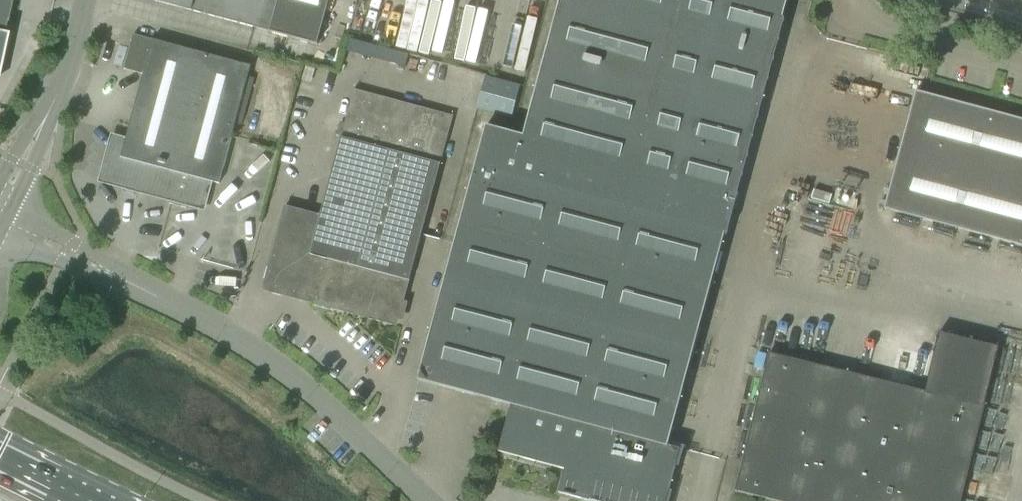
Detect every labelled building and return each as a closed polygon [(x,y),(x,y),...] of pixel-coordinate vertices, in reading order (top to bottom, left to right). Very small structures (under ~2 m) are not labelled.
[(11,0),(0,0),(0,49),(11,0)] [(317,43),(329,0),(154,0),(154,1),(317,43)] [(468,41),(478,0),(412,0),(406,26),(468,41)] [(588,500),(665,500),(679,449),(668,446),(724,234),(726,234),(783,19),(782,18),(787,0),(559,0),(523,135),(485,125),(417,380),(510,405),(498,452),(564,470),(558,493),(588,500)] [(171,193),(168,203),(186,208),(188,200),(202,204),(208,183),(217,185),(249,65),(133,34),(123,69),(143,74),(124,144),(113,141),(103,178),(159,193),(160,190),(171,193)] [(351,38),(348,50),(406,66),(409,54),(351,38)] [(268,86),(260,136),(283,139),(290,89),(268,86)] [(264,284),(398,320),(453,116),(355,90),(321,217),(285,207),(264,284)] [(915,91),(884,209),(1021,246),(1021,120),(915,91)] [(250,144),(246,177),(271,180),(275,148),(250,144)] [(998,347),(938,332),(924,391),(768,353),(735,491),(776,500),(960,500),(998,347)]
